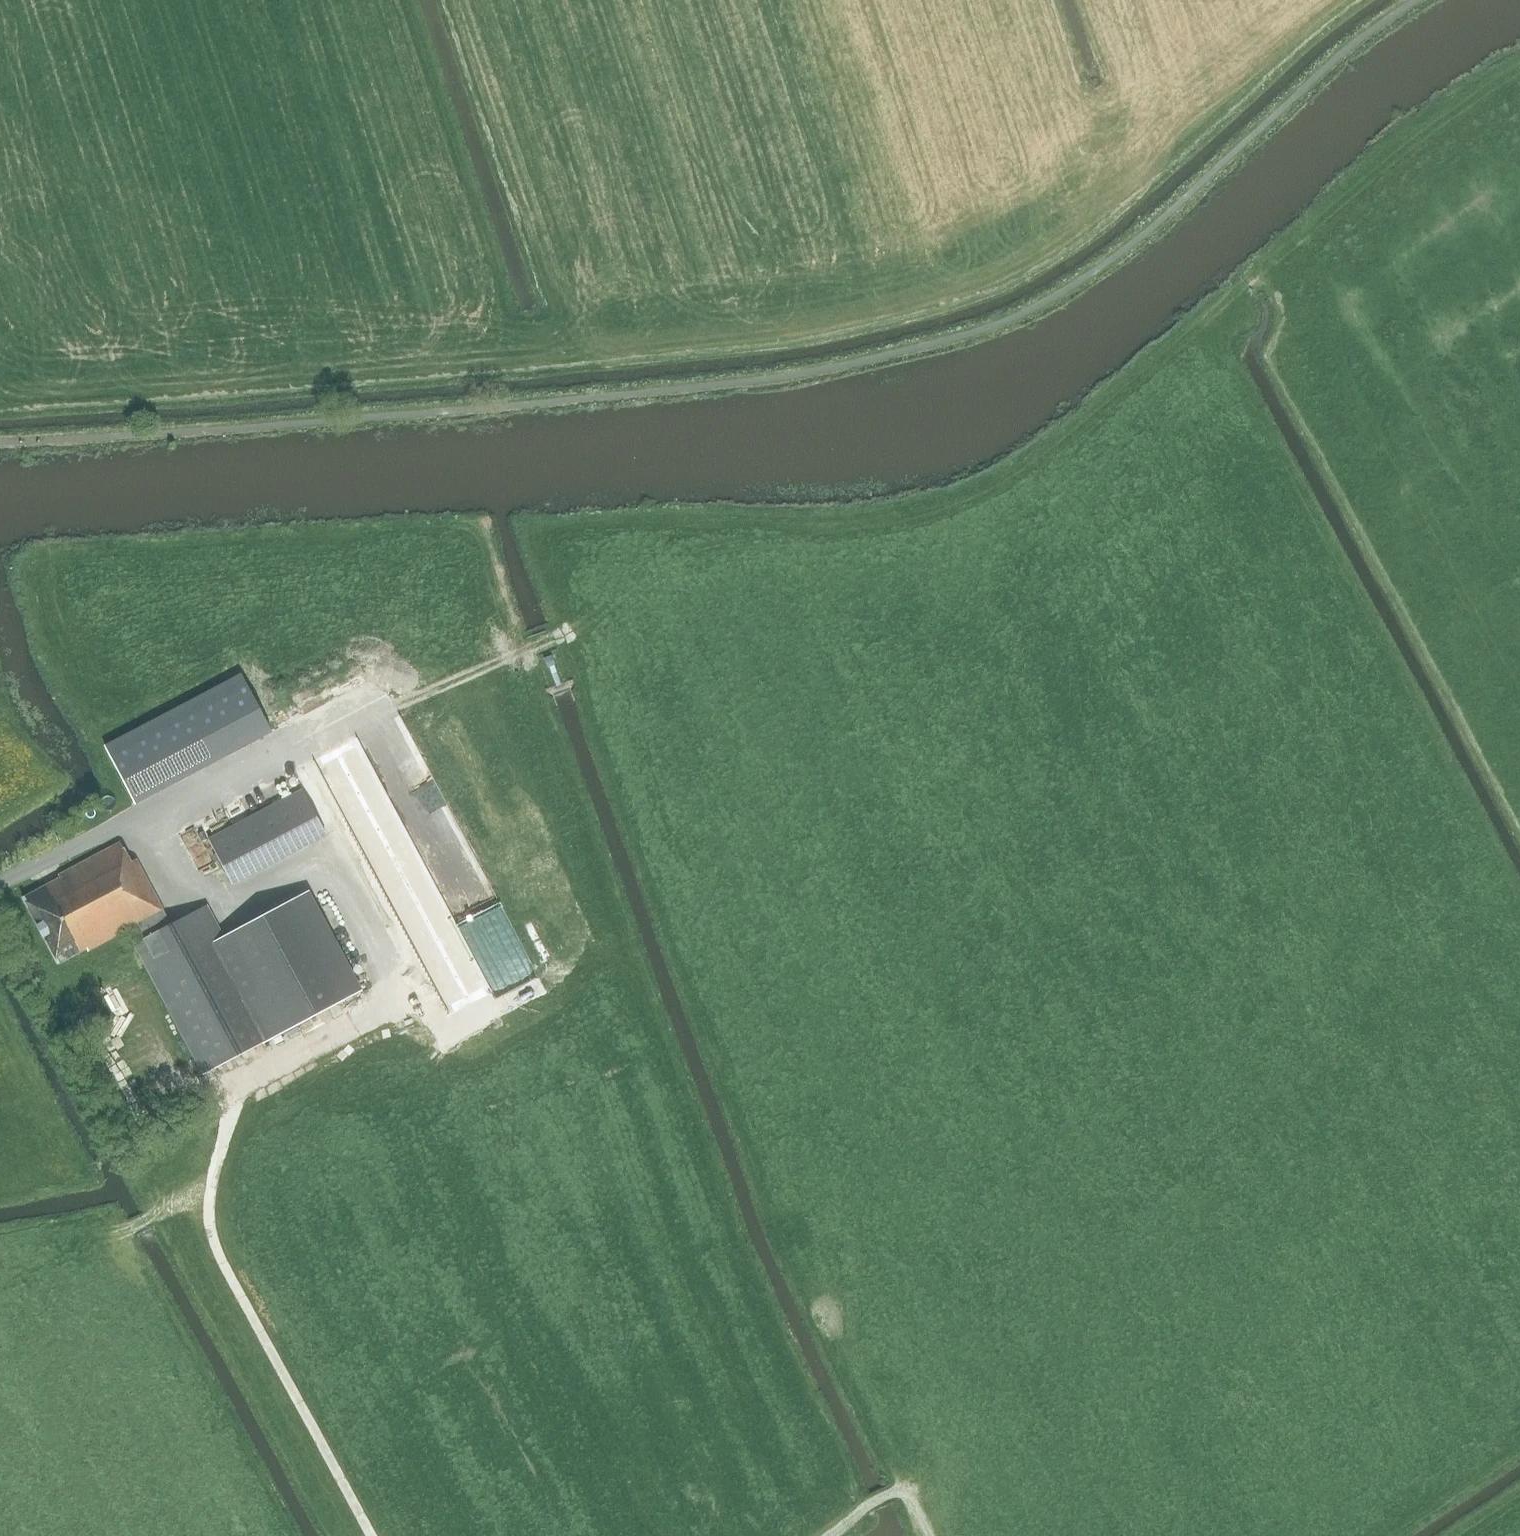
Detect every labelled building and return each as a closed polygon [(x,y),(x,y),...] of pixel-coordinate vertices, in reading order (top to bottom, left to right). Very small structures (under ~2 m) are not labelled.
[(552,658),(544,661),(548,672),(556,669),(552,658)] [(240,679),(104,755),(116,774),(128,796),(134,807),(174,785),(240,753),(270,736),(240,679)] [(234,888),(328,840),(302,791),(209,841),(234,888)] [(199,827),(184,834),(202,868),(216,860),(199,827)] [(144,939),(134,944),(203,1073),(358,991),(307,894),(224,938),(207,905),(171,925),(136,859),(131,861),(121,842),(59,874),(61,877),(22,897),(57,963),(87,948),(88,951),(136,925),(144,939)]
